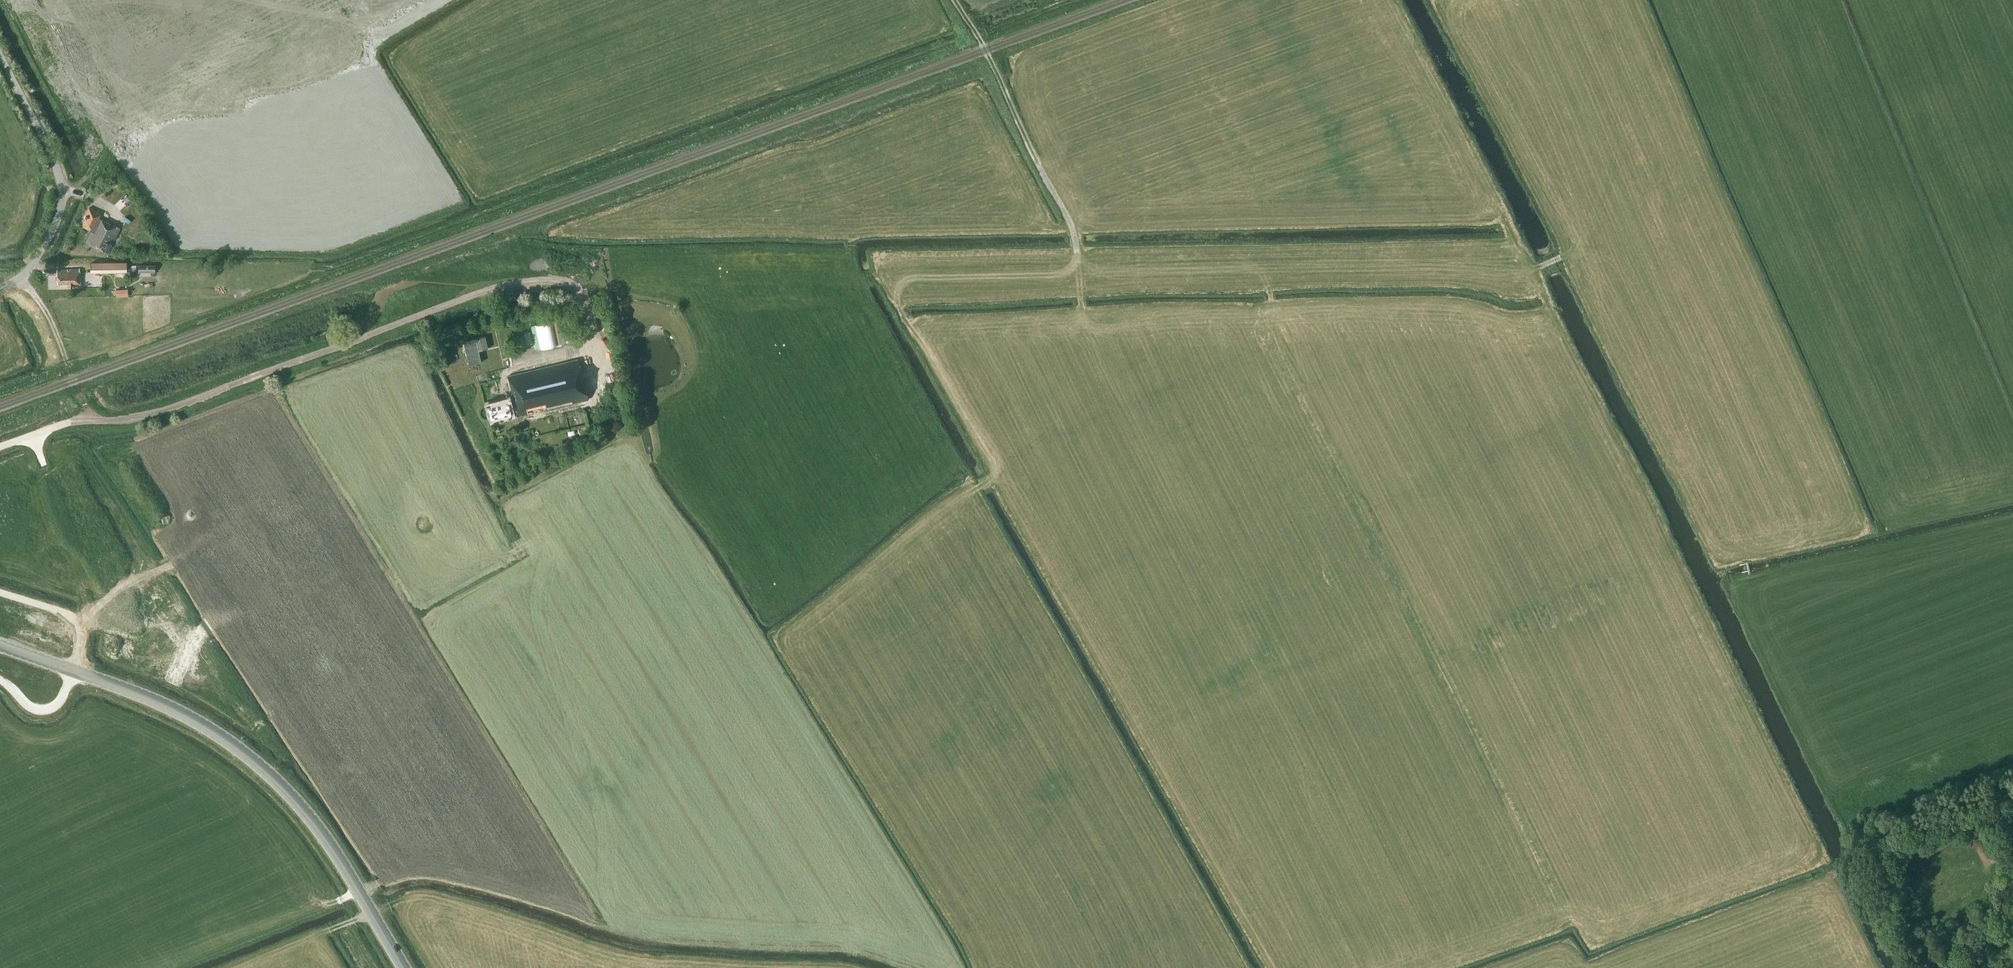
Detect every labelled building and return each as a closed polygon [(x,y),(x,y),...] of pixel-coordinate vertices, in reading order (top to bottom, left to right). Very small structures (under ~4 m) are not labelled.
[(119,177),(114,181),(120,187),(124,183),(119,177)] [(130,194),(120,203),(125,208),(135,199),(130,194)] [(86,243),(108,254),(120,230),(97,220),(100,215),(88,209),(84,217),(86,218),(83,225),(93,230),(86,243)] [(127,273),(127,262),(91,262),(91,273),(127,273)] [(79,283),(79,268),(57,269),(57,283),(67,282),(67,286),(74,286),(74,283),(79,283)] [(481,322),(428,341),(448,384),(497,365),(481,322)] [(592,397),(583,357),(512,374),(519,402),(513,403),(511,399),(494,403),(497,417),(515,413),(514,411),(521,410),(522,415),(533,412),(532,408),(576,397),(577,401),(592,397)]
